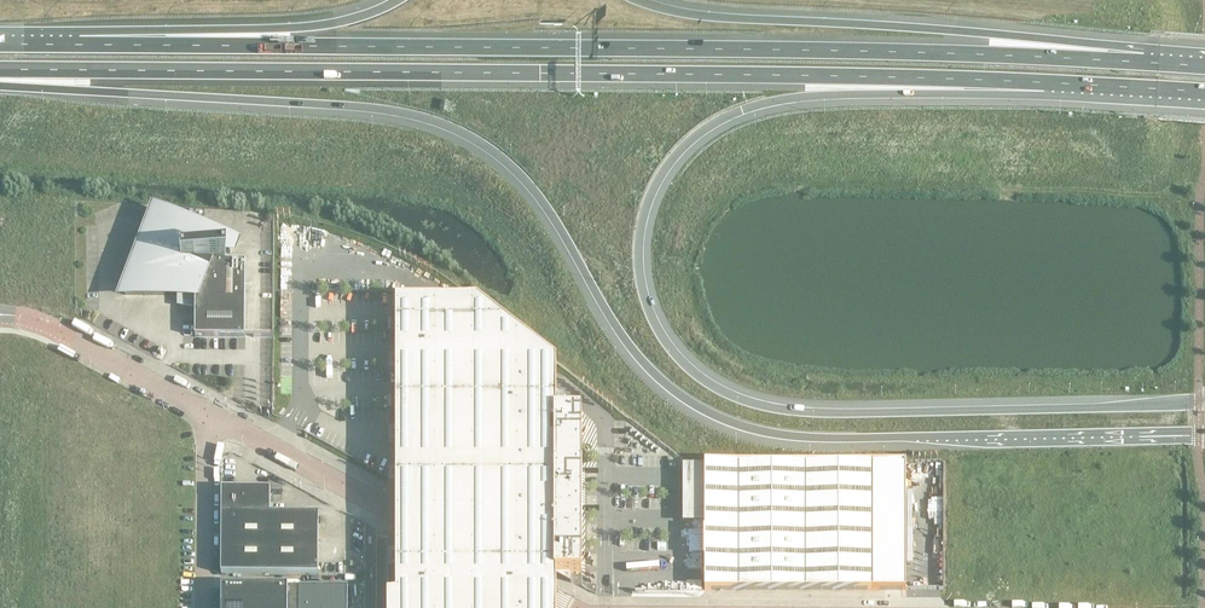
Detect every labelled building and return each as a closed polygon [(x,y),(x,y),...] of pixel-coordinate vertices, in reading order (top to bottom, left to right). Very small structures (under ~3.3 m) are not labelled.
[(106,203),(86,203),(86,319),(106,319),(106,203)] [(271,212),(251,212),(251,401),(271,401),(271,212)] [(168,218),(128,218),(128,342),(168,364),(168,218)] [(229,222),(189,222),(189,376),(229,397),(229,222)] [(556,573),(568,573),(570,574),(570,582),(572,583),(572,582),(571,573),(581,573),(582,412),(562,412),(562,432),(556,428),(556,402),(556,362),(552,359),(518,333),(482,306),(419,302),(396,302),(396,393),(396,483),(396,595),(387,595),(387,607),(556,607),(556,573)] [(872,565),(872,462),(821,462),(803,462),(745,462),(704,462),(704,523),(704,590),(705,590),(870,590),(872,590),(872,582),(872,580),(872,565)] [(318,574),(318,513),(270,513),(270,489),(222,488),(221,573),(318,574)] [(222,588),(221,607),(222,607),(226,607),(347,607),(348,587),(251,588),(222,588)]
